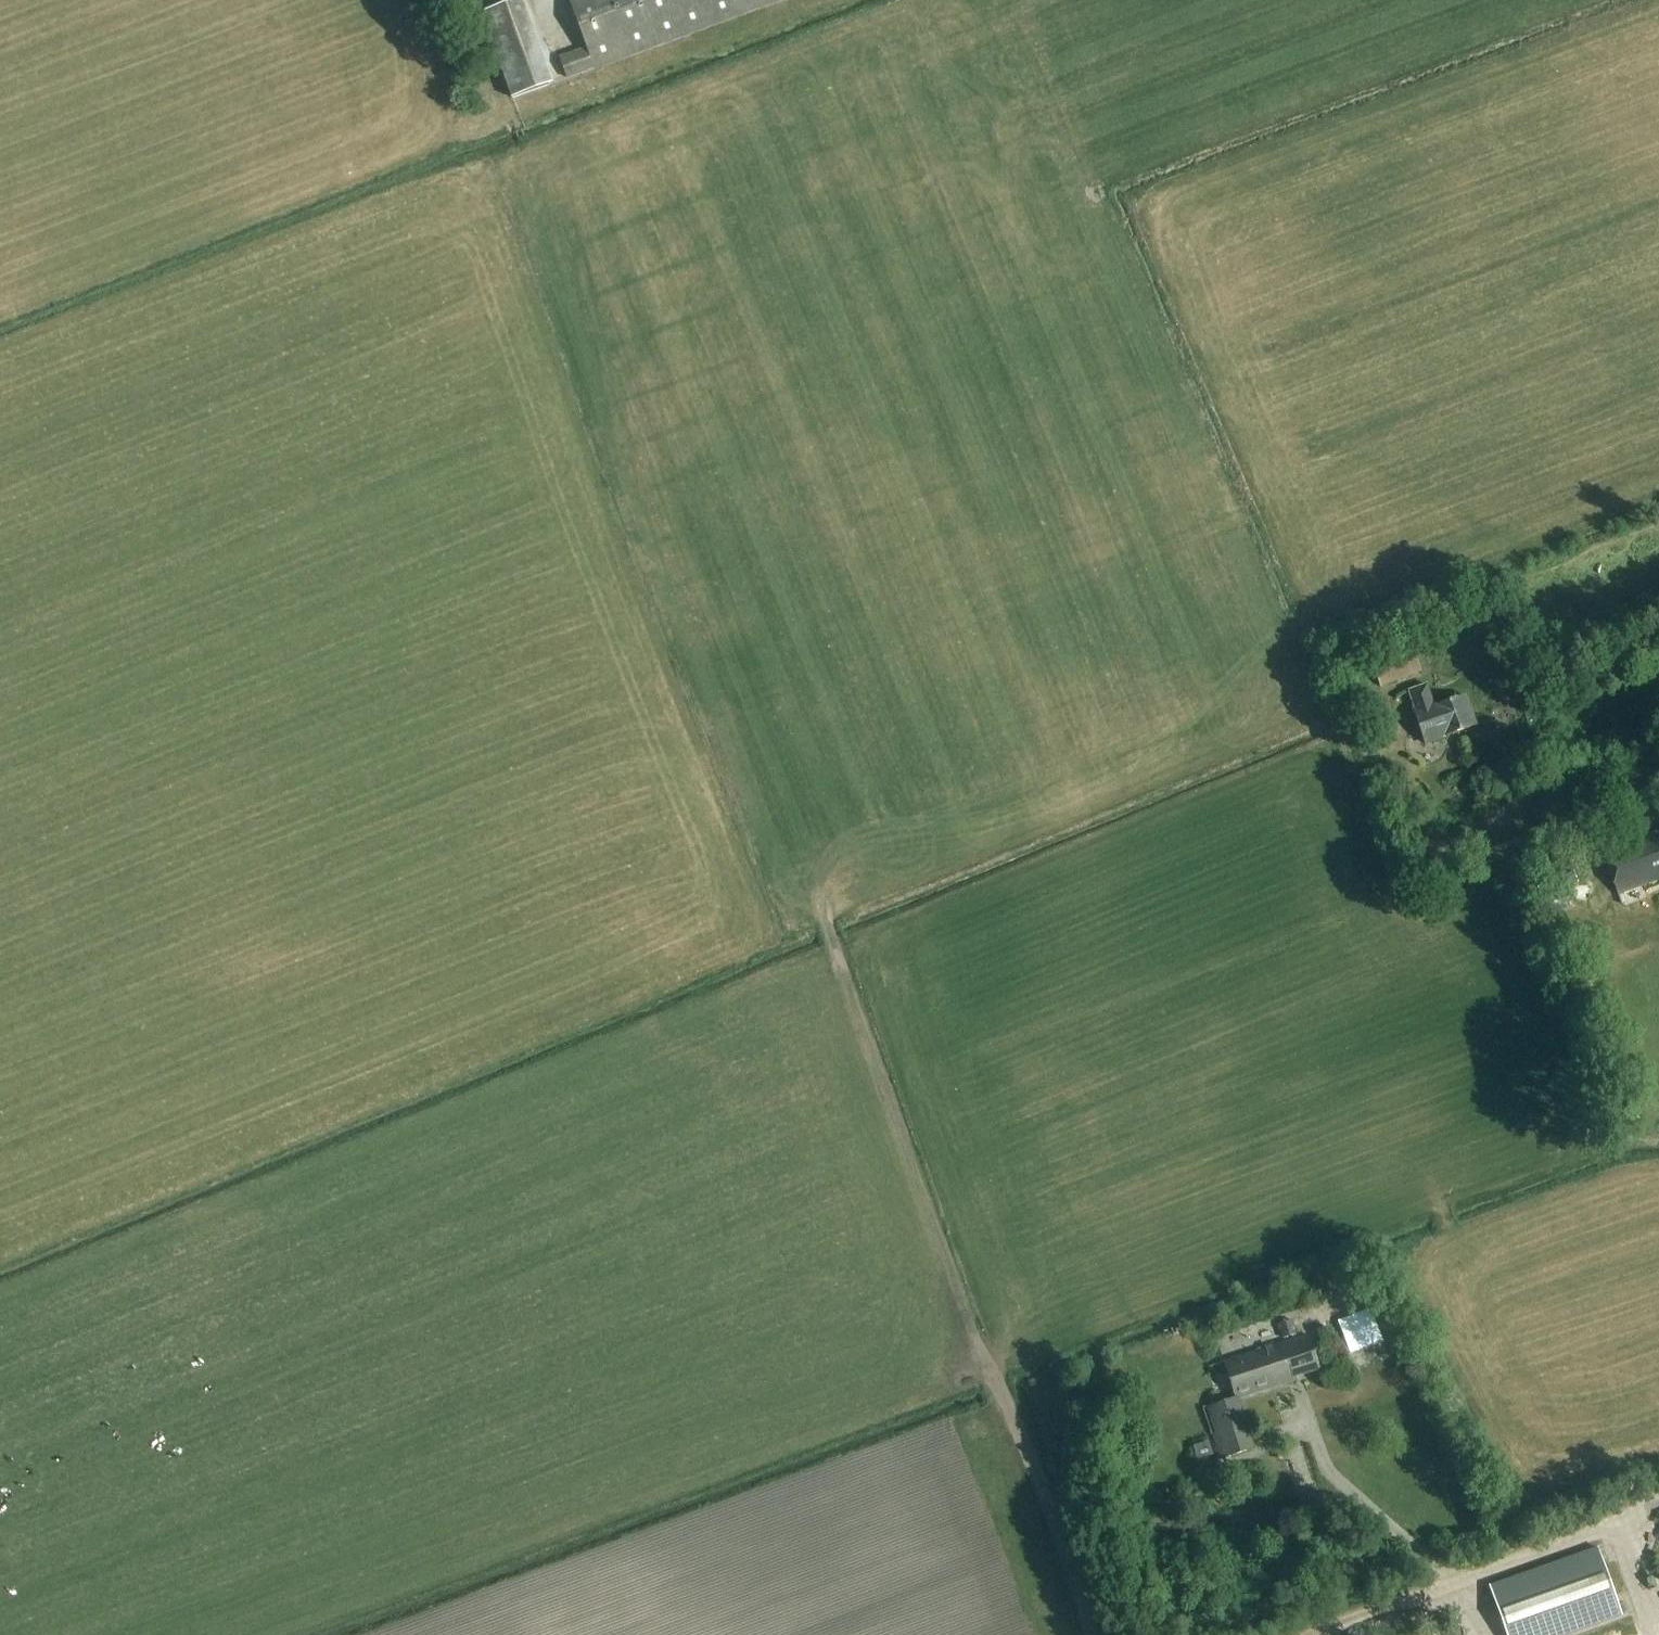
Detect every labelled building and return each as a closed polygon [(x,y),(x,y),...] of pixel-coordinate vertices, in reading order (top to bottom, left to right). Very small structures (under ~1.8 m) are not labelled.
[(522,0),(518,0),(480,14),(511,100),(553,84),(522,0)] [(586,48),(559,58),(567,79),(782,0),(569,0),(586,48)] [(1371,667),(1379,689),(1420,674),(1412,652),(1371,667)] [(1433,703),(1426,685),(1408,692),(1415,710),(1414,710),(1427,745),(1476,727),(1464,696),(1435,707),(1433,703)] [(1602,854),(1617,895),(1658,880),(1658,833),(1602,854)] [(1569,864),(1533,880),(1542,900),(1578,883),(1569,864)] [(1292,1320),(1278,1325),(1283,1340),(1297,1336),(1292,1320)] [(1309,1334),(1224,1361),(1235,1398),(1212,1405),(1221,1432),(1213,1435),(1221,1460),(1252,1451),(1235,1398),(1294,1380),(1293,1376),(1319,1367),(1309,1334)] [(1622,1615),(1598,1549),(1489,1588),(1506,1634),(1565,1634),(1622,1615)]
